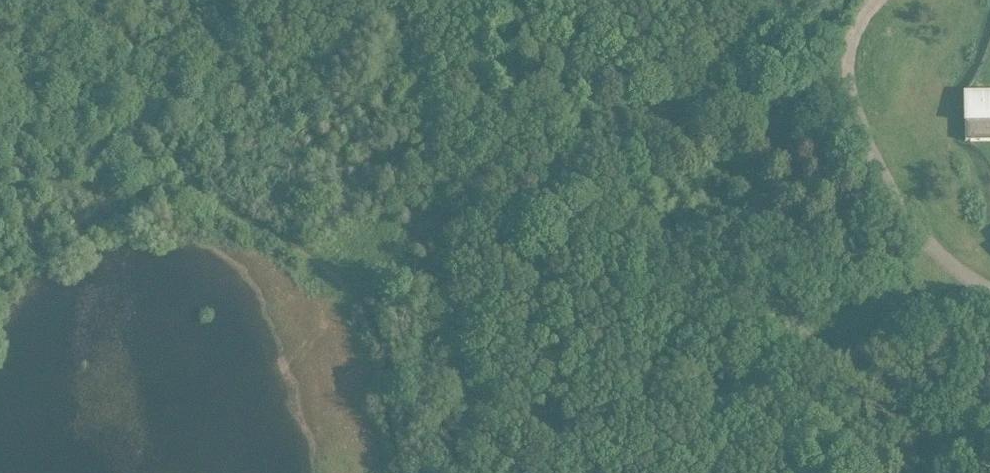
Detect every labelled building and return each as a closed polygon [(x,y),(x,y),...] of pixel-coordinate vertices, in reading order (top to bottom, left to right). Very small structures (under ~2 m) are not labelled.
[(962,94),(962,114),(963,114),(963,122),(963,142),(989,142),(989,94),(962,94)]
